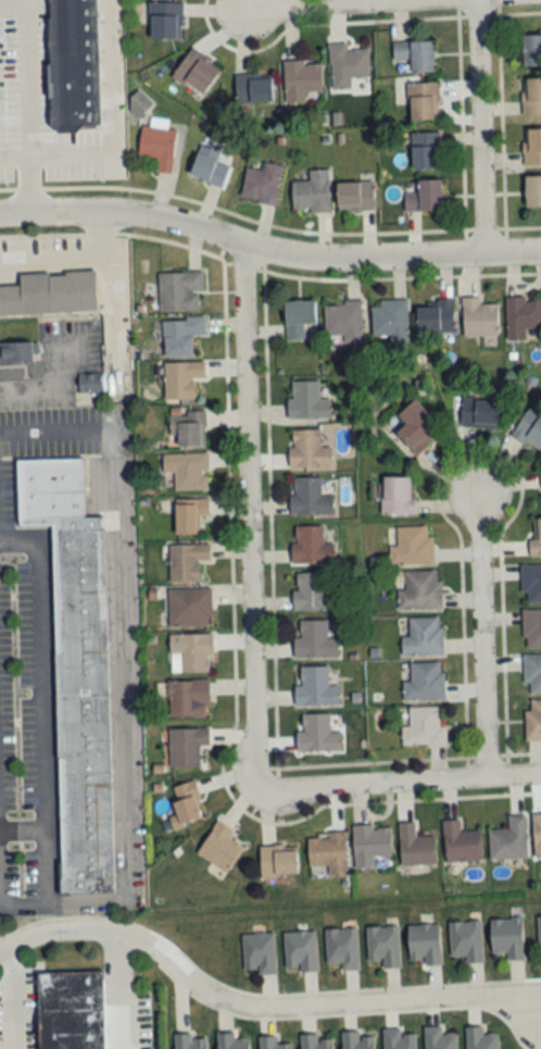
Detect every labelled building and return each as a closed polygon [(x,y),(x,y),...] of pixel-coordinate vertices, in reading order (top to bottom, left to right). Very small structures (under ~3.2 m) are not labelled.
[(50,131),(99,130),(97,0),(48,0),(50,131)] [(150,40),(182,40),(182,3),(150,3),(150,40)] [(524,35),(524,67),(540,67),(540,35),(524,35)] [(411,61),(411,73),(434,73),(434,42),(393,42),(393,61),(411,61)] [(351,78),(369,78),(368,49),(347,50),(347,44),(330,44),(331,90),(351,89),(351,78)] [(221,73),(195,48),(173,72),(198,96),(221,73)] [(321,61),(284,62),(285,104),(305,103),(305,93),(322,92),(321,61)] [(273,76),(237,77),(237,103),(273,102),(273,76)] [(522,79),(522,116),(540,116),(540,79),(522,79)] [(439,84),(409,84),(409,121),(439,121),(439,84)] [(171,174),(176,129),(142,126),(139,157),(157,159),(155,172),(171,174)] [(523,129),(523,166),(540,166),(540,129),(523,129)] [(412,133),(412,170),(439,170),(439,133),(412,133)] [(222,188),(229,167),(217,162),(220,153),(201,146),(190,176),(222,188)] [(246,168),(240,199),(275,206),(283,166),(265,162),(263,171),(246,168)] [(329,170),(309,170),(310,182),(292,183),(293,212),(330,211),(329,170)] [(526,176),(526,206),(540,206),(540,176),(526,176)] [(442,211),(442,180),(419,180),(419,193),(405,193),(405,211),(442,211)] [(338,183),(338,210),(374,210),(374,183),(338,183)] [(20,286),(0,287),(0,316),(97,313),(95,271),(20,274),(20,286)] [(159,311),(201,311),(202,273),(159,272),(159,311)] [(480,297),(462,297),(462,336),(498,336),(498,303),(480,303),(480,297)] [(507,340),(527,340),(527,330),(540,330),(540,297),(507,297),(507,340)] [(454,331),(454,298),(438,298),(438,308),(418,308),(418,331),(454,331)] [(407,300),(379,300),(379,307),(371,307),(371,336),(389,336),(389,342),(407,342),(407,300)] [(306,325),(316,325),(316,301),(285,302),(286,338),(306,338),(306,325)] [(361,303),(324,303),(324,336),(343,336),(343,344),(361,344),(361,303)] [(193,358),(192,336),(205,335),(205,317),(163,318),(163,358),(193,358)] [(35,366),(35,344),(0,344),(0,366),(35,366)] [(164,401),(196,401),(196,379),(205,379),(205,363),(164,363),(164,401)] [(103,392),(103,374),(75,374),(75,392),(103,392)] [(289,419),(330,419),(330,398),(321,398),(321,382),(289,382),(289,419)] [(462,398),(460,427),(497,429),(499,401),(462,398)] [(416,454),(442,428),(415,401),(398,417),(406,425),(397,434),(416,454)] [(169,435),(178,435),(178,447),(205,447),(205,412),(169,412),(169,435)] [(520,412),(520,446),(540,446),(540,412),(520,412)] [(289,468),(332,468),(332,448),(320,448),(320,430),(289,430),(289,468)] [(173,490),(208,490),(208,454),(163,454),(163,474),(173,474),(173,490)] [(60,894),(113,893),(105,518),(84,518),(83,459),(17,460),(19,526),(52,525),(60,894)] [(290,514),(332,515),(332,495),(321,495),(321,478),(290,478),(290,514)] [(411,478),(382,478),(382,516),(416,516),(416,500),(411,500),(411,478)] [(209,500),(176,500),(176,535),(199,535),(199,516),(209,516),(209,500)] [(531,520),(531,556),(540,556),(540,520),(531,520)] [(335,544),(323,544),(323,526),(292,526),(292,564),(335,564),(335,544)] [(390,546),(390,566),(434,565),(434,537),(428,537),(427,527),(396,527),(397,546),(390,546)] [(169,545),(170,583),(200,583),(200,561),(210,561),(210,544),(169,545)] [(521,565),(521,592),(527,592),(527,603),(540,603),(540,565),(521,565)] [(442,611),(441,581),(436,581),(436,572),(395,573),(396,611),(442,611)] [(293,610),(335,610),(335,590),(324,590),(324,573),(293,573),(293,610)] [(169,589),(169,627),(211,627),(211,589),(169,589)] [(522,609),(522,648),(540,648),(540,609),(522,609)] [(442,655),(442,618),(409,618),(409,638),(402,638),(402,655),(442,655)] [(338,658),(338,637),(331,638),(331,621),(295,621),(295,658),(338,658)] [(212,635),(171,635),(171,673),(212,673),(212,635)] [(524,655),(524,683),(530,683),(530,693),(540,693),(540,655),(524,655)] [(444,701),(444,663),(410,663),(410,683),(403,683),(403,701),(444,701)] [(340,707),(340,687),(328,687),(328,668),(295,668),(296,707),(340,707)] [(210,681),(169,681),(169,717),(210,717),(210,681)] [(530,699),(530,711),(525,711),(525,741),(540,741),(540,699),(530,699)] [(446,727),(439,727),(439,708),(409,708),(409,727),(402,727),(402,747),(446,747),(446,727)] [(297,754),(342,752),(341,732),(330,732),(329,715),(302,716),(302,732),(296,733),(297,754)] [(210,746),(210,729),(169,729),(169,767),(200,767),(200,746),(210,746)] [(203,820),(193,781),(171,787),(178,815),(169,817),(172,828),(203,820)] [(532,814),(532,858),(540,858),(540,814),(532,814)] [(526,815),(508,815),(509,829),(488,829),(489,859),(527,857),(526,815)] [(460,832),(460,820),(444,821),(446,861),(483,860),(481,830),(460,832)] [(197,854),(227,873),(243,846),(228,837),(232,830),(218,821),(197,854)] [(400,823),(401,865),(435,864),(434,836),(415,837),(415,822),(400,823)] [(374,857),(391,857),(390,825),(353,826),(354,868),(374,867),(374,857)] [(346,834),(307,835),(308,867),(328,867),(328,876),(347,876),(346,834)] [(298,877),(297,845),(260,847),(261,879),(298,877)] [(523,917),(491,917),(492,954),(504,954),(504,959),(524,959),(523,917)] [(451,954),(465,953),(466,962),(483,961),(481,919),(449,921),(451,954)] [(409,924),(410,964),(441,963),(440,923),(409,924)] [(399,925),(367,925),(367,959),(381,959),(381,966),(399,966),(399,925)] [(340,961),(340,969),(359,969),(358,927),(326,928),(326,961),(340,961)] [(284,931),(285,967),(299,967),(299,971),(317,971),(316,931),(284,931)] [(243,933),(243,973),(275,973),(275,932),(243,933)] [(104,971),(39,972),(40,1014),(52,1013),(53,1040),(58,1040),(58,1048),(105,1048),(104,971)] [(425,1048),(457,1048),(457,1033),(443,1033),(442,1025),(424,1025),(425,1048)] [(498,1033),(483,1033),(483,1025),(466,1026),(467,1048),(499,1048),(498,1033)] [(401,1027),(383,1028),(384,1048),(416,1048),(416,1032),(401,1032),(401,1027)] [(359,1035),(359,1030),(342,1031),(343,1048),(375,1048),(374,1035),(359,1035)] [(218,1033),(218,1048),(250,1048),(250,1033),(218,1033)] [(302,1048),(333,1048),(333,1037),(319,1038),(319,1033),(301,1033),(302,1048)] [(175,1048),(207,1048),(207,1035),(175,1035),(175,1048)] [(260,1048),(292,1048),(292,1043),(277,1043),(277,1035),(260,1035),(260,1048)]
